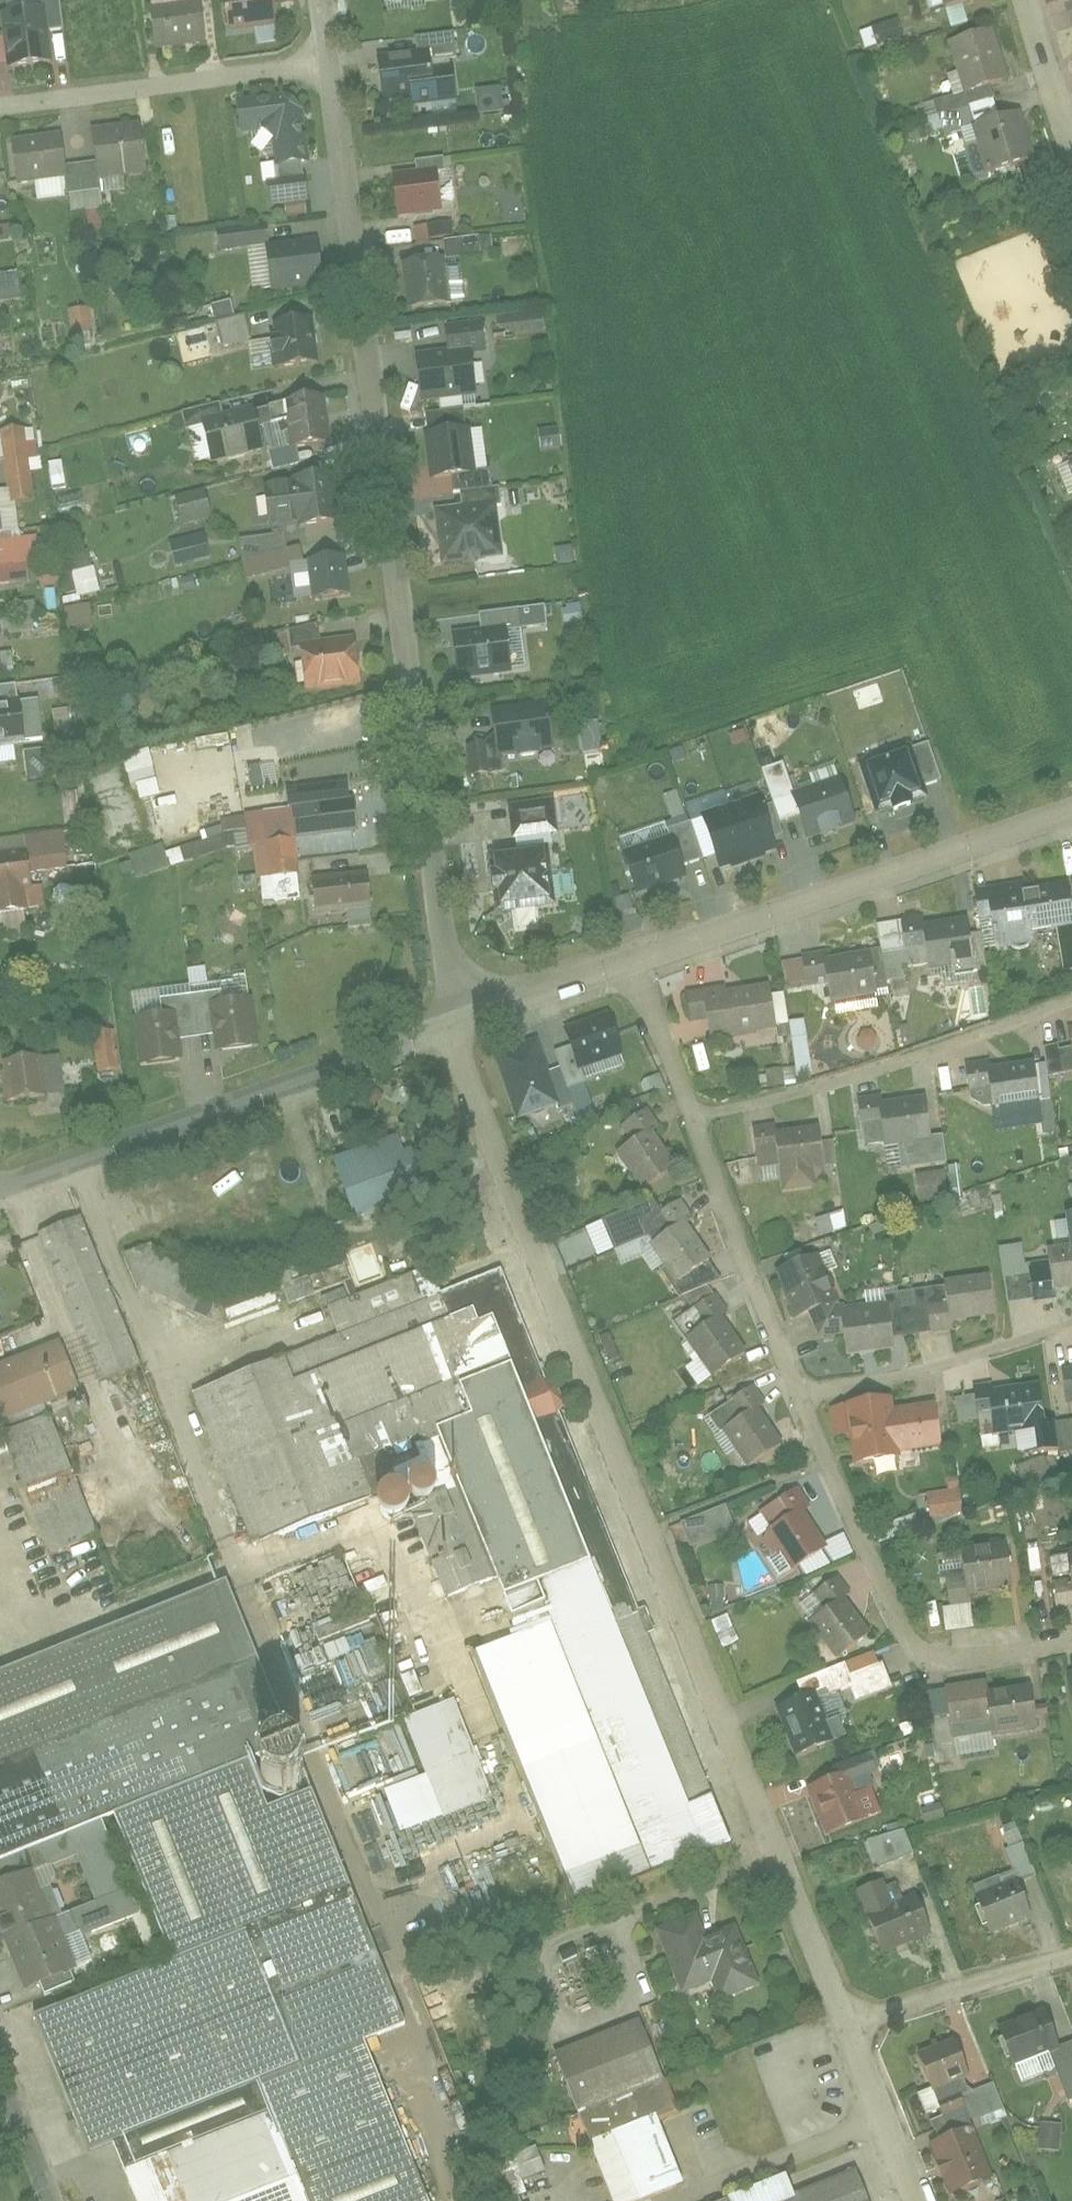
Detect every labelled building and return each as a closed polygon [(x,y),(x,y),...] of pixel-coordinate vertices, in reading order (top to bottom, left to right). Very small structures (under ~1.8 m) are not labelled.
[(4,16),(11,72),(57,65),(53,35),(67,33),(63,0),(31,0),(33,12),(4,16)] [(274,0),(226,0),(231,34),(279,26),(274,0)] [(207,47),(202,5),(153,11),(158,52),(207,47)] [(859,31),(866,49),(904,36),(897,18),(859,31)] [(998,27),(953,41),(968,92),(1013,78),(998,27)] [(434,52),(381,58),(386,102),(439,96),(434,52)] [(476,113),(503,111),(501,87),(474,88),(476,113)] [(285,98),(239,103),(243,138),(263,136),(276,146),(278,170),(312,166),(306,112),(285,98)] [(1024,110),(975,124),(987,170),(1038,159),(1024,110)] [(146,171),(140,128),(93,134),(99,178),(146,171)] [(18,183),(66,177),(61,138),(13,144),(18,183)] [(441,171),(396,177),(401,217),(445,212),(441,171)] [(124,177),(99,181),(101,192),(126,188),(124,177)] [(268,241),(264,222),(212,232),(216,251),(268,241)] [(444,256),(478,254),(477,237),(443,239),(444,256)] [(325,289),(320,244),(266,250),(271,295),(325,289)] [(448,259),(404,265),(410,313),(454,307),(448,259)] [(211,303),(211,316),(233,315),(232,301),(211,303)] [(91,331),(90,306),(70,308),(72,332),(91,331)] [(496,314),(498,333),(543,330),(541,311),(496,314)] [(13,358),(7,315),(0,316),(0,360),(13,358)] [(245,317),(217,319),(218,344),(247,342),(245,317)] [(319,368),(315,323),(273,326),(277,372),(319,368)] [(449,352),(419,355),(424,403),(482,397),(477,356),(490,355),(486,324),(446,328),(449,352)] [(331,394),(288,398),(294,453),(337,444),(331,394)] [(257,404),(202,418),(215,468),(270,451),(257,404)] [(471,423),(428,431),(433,478),(478,472),(471,423)] [(41,469),(34,426),(6,430),(18,502),(35,500),(31,471),(41,469)] [(558,428),(538,430),(539,448),(560,446),(558,428)] [(332,473),(298,478),(303,528),(339,526),(332,473)] [(172,496),(177,524),(209,518),(204,490),(172,496)] [(500,493),(437,501),(445,564),(508,556),(500,493)] [(170,539),(173,564),(208,559),(205,534),(170,539)] [(347,553),(311,557),(316,596),(352,592),(347,553)] [(70,570),(75,597),(98,593),(93,566),(70,570)] [(68,634),(93,630),(89,603),(64,607),(68,634)] [(507,627),(454,633),(461,681),(515,673),(507,627)] [(358,635),(302,640),(307,688),(361,682),(358,635)] [(548,691),(493,698),(501,758),(559,749),(548,691)] [(30,739),(22,699),(0,702),(0,744),(30,739)] [(578,722),(580,753),(601,751),(599,720),(578,722)] [(915,747),(864,764),(880,813),(932,796),(915,747)] [(61,776),(60,748),(23,750),(24,778),(61,776)] [(124,754),(135,800),(158,794),(148,749),(124,754)] [(242,768),(243,787),(275,785),(273,765),(242,768)] [(843,776),(794,792),(810,841),(860,823),(843,776)] [(291,840),(360,829),(356,790),(290,797),(291,840)] [(764,793),(736,803),(756,859),(782,851),(764,793)] [(553,797),(506,803),(510,839),(558,832),(553,797)] [(736,803),(704,814),(723,868),(756,859),(736,803)] [(52,906),(49,882),(33,884),(33,868),(69,867),(66,833),(0,838),(0,912),(52,906)] [(680,834),(624,851),(639,895),(692,876),(680,834)] [(560,905),(551,844),(492,853),(501,914),(560,905)] [(374,906),(369,872),(312,879),(317,914),(374,906)] [(975,888),(980,925),(993,923),(997,953),(1039,947),(1037,935),(1059,932),(1064,974),(1071,973),(1071,903),(1069,884),(1024,890),(1023,882),(975,888)] [(973,969),(968,921),(925,926),(924,919),(878,923),(883,971),(929,966),(930,974),(973,969)] [(877,998),(871,955),(829,961),(828,954),(805,957),(805,961),(786,964),(789,991),(807,988),(830,985),(833,1004),(877,998)] [(776,1035),(772,989),(728,994),(727,987),(688,991),(691,1023),(709,1021),(711,1041),(776,1035)] [(255,997),(212,1000),(218,1052),(262,1046),(255,997)] [(186,1058),(179,1011),(136,1016),(143,1065),(186,1058)] [(625,1056),(610,1015),(567,1031),(582,1072),(625,1056)] [(790,1021),(794,1078),(808,1076),(804,1020),(790,1021)] [(96,1069),(118,1068),(116,1030),(95,1031),(96,1069)] [(561,1108),(539,1041),(498,1055),(520,1121),(561,1108)] [(12,1103),(68,1090),(64,1053),(6,1065),(12,1103)] [(996,1108),(1044,1102),(1037,1059),(992,1065),(991,1058),(968,1061),(976,1106),(995,1105),(996,1108)] [(881,1096),(858,1099),(864,1149),(886,1146),(890,1174),(949,1166),(945,1137),(932,1138),(927,1098),(882,1105),(881,1096)] [(635,1146),(619,1157),(644,1192),(679,1167),(655,1133),(662,1129),(648,1109),(622,1128),(635,1146)] [(777,1125),(754,1128),(760,1170),(781,1167),(785,1195),(817,1191),(815,1179),(827,1177),(820,1130),(779,1136),(777,1125)] [(1036,1136),(1041,1162),(1060,1158),(1054,1132),(1036,1136)] [(400,1137),(335,1159),(358,1220),(421,1196),(400,1137)] [(917,1200),(946,1199),(945,1172),(916,1173),(917,1200)] [(678,1283),(715,1257),(690,1220),(695,1216),(685,1200),(664,1212),(674,1229),(654,1243),(678,1283)] [(819,1235),(847,1227),(842,1211),(815,1218),(819,1235)] [(1069,1213),(1071,1245),(1051,1247),(1058,1288),(1071,1287),(1071,1213),(1069,1213)] [(63,1225),(41,1235),(101,1383),(144,1366),(84,1216),(63,1225)] [(122,1253),(132,1284),(205,1320),(218,1294),(227,1324),(275,1308),(266,1279),(226,1291),(155,1257),(151,1243),(122,1253)] [(821,1254),(779,1271),(796,1318),(842,1302),(821,1254)] [(342,1337),(196,1396),(258,1549),(376,1501),(358,1459),(438,1426),(523,1635),(477,1654),(581,1910),(734,1848),(500,1272),(412,1307),(402,1282),(332,1311),(342,1337)] [(956,1321),(998,1316),(992,1272),(948,1279),(950,1301),(931,1306),(934,1332),(956,1331),(956,1321)] [(896,1336),(918,1332),(914,1291),(889,1293),(889,1301),(845,1305),(849,1356),(897,1350),(896,1336)] [(716,1378),(750,1351),(727,1315),(731,1311),(720,1293),(698,1306),(708,1323),(687,1338),(716,1378)] [(0,1366),(0,1426),(78,1395),(58,1344),(0,1366)] [(750,1469),(789,1443),(763,1407),(769,1403),(757,1384),(735,1400),(745,1415),(726,1431),(750,1469)] [(1042,1384),(993,1390),(992,1384),(977,1387),(982,1415),(996,1414),(999,1435),(1049,1428),(1042,1384)] [(897,1408),(895,1397),(832,1407),(836,1437),(852,1435),(856,1464),(904,1458),(904,1453),(897,1408)] [(939,1402),(897,1408),(904,1453),(946,1447),(939,1402)] [(0,1432),(0,1439),(42,1555),(93,1537),(70,1471),(49,1415),(0,1432)] [(770,1531),(795,1570),(830,1546),(808,1510),(813,1507),(803,1486),(783,1497),(794,1515),(770,1531)] [(960,1488),(926,1492),(929,1519),(964,1515),(960,1488)] [(688,1548),(735,1530),(725,1505),(679,1523),(688,1548)] [(878,1541),(919,1527),(915,1516),(874,1529),(878,1541)] [(975,1592),(1016,1586),(1009,1540),(963,1549),(967,1579),(950,1583),(953,1606),(975,1603),(975,1592)] [(1070,1550),(1069,1543),(1052,1544),(1055,1575),(1071,1574),(1071,1550),(1070,1550)] [(840,1658),(873,1632),(849,1596),(854,1591),(841,1574),(817,1592),(829,1609),(814,1620),(840,1658)] [(0,1673),(0,1860),(114,1816),(177,1960),(355,1887),(315,1793),(272,1809),(253,1761),(296,1745),(229,1578),(0,1673)] [(735,1638),(725,1616),(713,1621),(723,1643),(735,1638)] [(997,1739),(1042,1731),(1034,1685),(993,1692),(991,1679),(948,1684),(955,1726),(994,1721),(997,1739)] [(798,1758),(836,1743),(817,1692),(780,1708),(798,1758)] [(382,1792),(399,1834),(497,1799),(457,1701),(408,1717),(428,1775),(382,1792)] [(287,1800),(295,1798),(302,1794),(307,1787),(310,1779),(310,1772),(307,1764),(303,1758),(296,1754),(289,1751),(281,1751),(274,1754),(267,1759),(263,1765),(261,1773),(261,1782),(265,1789),(271,1795),(278,1799),(287,1800)] [(832,1838),(885,1812),(874,1789),(857,1792),(850,1772),(811,1786),(832,1838)] [(1001,1827),(1007,1846),(1022,1841),(1016,1823),(1001,1827)] [(873,1867),(913,1854),(905,1828),(864,1841),(873,1867)] [(58,1916),(35,1869),(0,1883),(0,1932),(3,1939),(9,1941),(58,1916)] [(886,1954),(933,1933),(921,1902),(898,1908),(886,1878),(859,1890),(886,1954)] [(994,1933),(1035,1916),(1020,1879),(980,1894),(994,1933)] [(355,1887),(35,2013),(93,2156),(369,2049),(415,2031),(355,1887)] [(697,1914),(655,1930),(681,1997),(710,1985),(717,2002),(759,1986),(735,1926),(706,1937),(697,1914)] [(79,1970),(58,1916),(9,1941),(27,1987),(79,1970)] [(999,2027),(1016,2067),(1063,2049),(1046,2011),(999,2027)] [(551,2061),(610,2200),(637,2200),(683,2182),(656,2119),(677,2110),(639,2023),(551,2061)] [(956,2038),(921,2054),(939,2093),(974,2077),(956,2038)] [(369,2049),(115,2143),(138,2200),(433,2200),(369,2049)] [(1038,2150),(1060,2150),(1060,2124),(1039,2123),(1038,2150)] [(977,2126),(934,2141),(952,2195),(997,2177),(977,2126)] [(494,2194),(521,2183),(511,2157),(484,2169),(494,2194)] [(851,2166),(790,2191),(784,2175),(719,2200),(865,2200),(851,2166)]
